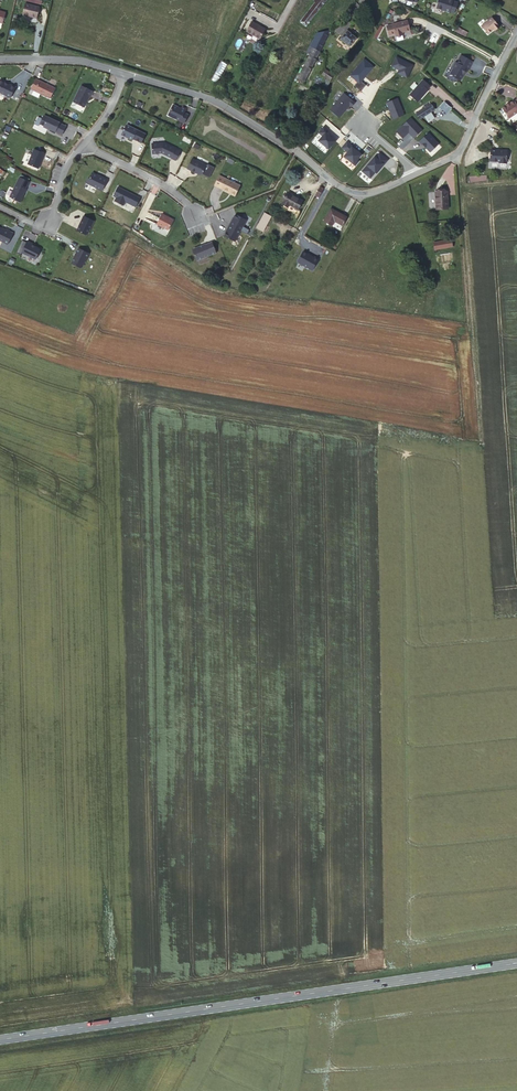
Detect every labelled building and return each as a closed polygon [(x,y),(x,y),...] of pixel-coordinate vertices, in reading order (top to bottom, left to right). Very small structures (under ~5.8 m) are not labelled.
[(313,6),(318,10),(326,0),(313,0),(315,2),(313,6)] [(437,3),(438,3),(436,8),(447,11),(447,10),(452,12),(455,2),(450,0),(451,0),(438,0),(437,3)] [(37,18),(40,7),(25,3),(22,15),(37,18)] [(314,15),(318,10),(313,6),(308,11),(314,15)] [(310,21),(314,15),(308,11),(304,17),(310,21)] [(305,26),(310,21),(304,17),(300,22),(305,26)] [(494,29),(495,30),(499,27),(492,17),(481,26),(488,34),(494,29)] [(410,29),(407,19),(386,26),(389,35),(395,33),(396,36),(403,34),(402,32),(410,29)] [(260,38),(265,29),(252,22),(247,31),(260,38)] [(319,51),(330,30),(317,33),(309,46),(319,51)] [(349,46),(356,38),(347,30),(340,39),(349,46)] [(307,75),(319,51),(309,46),(306,52),(310,54),(301,71),(307,75)] [(451,74),(456,76),(457,78),(461,80),(464,74),(463,74),(465,71),(466,71),(467,68),(468,69),(473,61),(462,55),(458,63),(456,62),(453,68),(451,74)] [(414,65),(396,56),(391,66),(401,71),(399,74),(408,78),(414,65)] [(375,69),(362,59),(345,79),(356,86),(362,78),(365,80),(375,69)] [(217,82),(226,64),(222,62),(212,80),(217,82)] [(327,78),(330,80),(334,75),(325,70),(322,75),(327,78)] [(304,82),(307,75),(301,71),(297,78),(304,82)] [(36,78),(31,89),(50,99),(56,88),(36,78)] [(431,86),(423,79),(410,94),(418,102),(428,90),(431,86)] [(0,80),(0,81),(0,93),(10,99),(16,89),(7,84),(7,85),(5,83),(0,80)] [(93,91),(81,86),(73,102),(84,107),(90,96),(91,96),(93,91)] [(344,93),(330,110),(339,118),(350,105),(352,107),(355,102),(344,93)] [(439,99),(442,101),(443,100),(437,95),(426,102),(427,104),(428,106),(431,104),(439,99)] [(404,114),(398,99),(387,103),(393,118),(404,114)] [(443,109),(448,104),(443,100),(442,101),(438,105),(443,109)] [(516,100),(512,103),(508,105),(507,105),(503,108),(504,108),(500,111),(507,121),(516,114),(516,102),(516,100)] [(431,104),(428,106),(427,104),(423,106),(424,108),(416,114),(419,119),(434,109),(431,104)] [(173,105),(168,115),(185,123),(189,115),(185,113),(187,109),(182,106),(181,108),(173,105)] [(67,126),(44,115),(39,124),(55,132),(56,131),(63,135),(67,126)] [(422,130),(411,118),(397,130),(404,137),(409,132),(414,137),(422,130)] [(142,143),(146,134),(126,124),(122,135),(133,140),(133,139),(142,143)] [(328,130),(324,127),(319,133),(323,136),(319,141),(329,149),(336,141),(326,132),(328,130)] [(441,147),(428,132),(419,141),(432,156),(441,147)] [(362,154),(347,141),(342,147),(348,152),(345,156),(354,164),(362,154)] [(152,144),(153,154),(162,153),(172,158),(176,160),(180,151),(176,149),(164,143),(152,144)] [(34,149),(28,164),(39,168),(45,153),(34,149)] [(388,160),(378,151),(361,171),(371,179),(388,160)] [(499,153),(489,153),(489,164),(498,164),(498,165),(505,166),(506,153),(499,152),(499,153)] [(201,175),(203,174),(210,177),(215,167),(208,164),(207,165),(192,158),(187,169),(201,175)] [(99,176),(92,172),(90,178),(88,179),(86,183),(102,191),(107,180),(104,178),(104,177),(100,175),(99,176)] [(235,195),(240,185),(219,175),(214,185),(229,192),(235,195)] [(20,177),(10,197),(20,202),(26,189),(29,182),(20,177)] [(140,198),(118,187),(113,196),(116,197),(114,201),(124,205),(125,202),(136,207),(140,198)] [(319,197),(323,189),(320,187),(315,195),(319,197)] [(437,209),(448,209),(447,191),(435,192),(437,209)] [(289,204),(298,209),(302,201),(293,196),(294,195),(288,192),(282,204),(287,207),(289,204)] [(347,217),(331,208),(324,221),(331,226),(334,221),(343,225),(347,217)] [(268,222),(271,216),(265,213),(262,218),(268,222)] [(162,214),(157,224),(168,230),(173,220),(170,218),(162,214)] [(232,221),(229,224),(241,231),(247,220),(236,214),(232,221)] [(84,216),(77,230),(86,235),(88,234),(94,221),(84,216)] [(263,232),(268,222),(262,218),(256,228),(263,232)] [(228,229),(224,236),(235,242),(241,231),(229,224),(227,229),(228,229)] [(0,228),(0,240),(8,244),(13,233),(9,231),(10,230),(6,228),(5,230),(0,228)] [(305,246),(309,239),(303,236),(300,243),(305,246)] [(448,247),(447,240),(433,242),(435,249),(448,247)] [(28,241),(22,252),(36,259),(40,251),(39,249),(32,245),(33,244),(28,241)] [(193,251),(197,260),(216,253),(212,242),(206,245),(205,244),(194,249),(193,251)] [(89,252),(78,247),(71,264),(81,269),(89,252)] [(315,257),(303,251),(298,261),(299,263),(313,270),(319,259),(315,257)]
